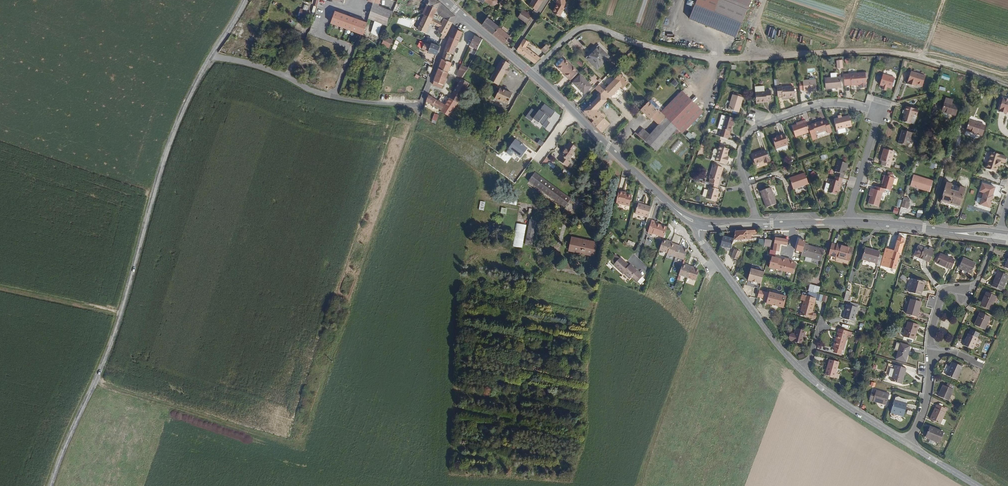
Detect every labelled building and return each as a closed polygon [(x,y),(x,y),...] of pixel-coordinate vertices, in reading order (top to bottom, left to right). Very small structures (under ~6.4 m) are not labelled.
[(436,8),(439,1),(436,0),(424,0),(422,3),(427,6),(423,14),(431,17),(436,8)] [(537,10),(543,0),(532,0),(529,5),(537,10)] [(564,9),(567,5),(568,0),(559,0),(554,9),(561,14),(564,9)] [(736,37),(750,0),(695,0),(688,18),(736,37)] [(452,21),(455,14),(439,1),(436,8),(438,15),(443,17),(452,21)] [(386,26),(391,27),(397,13),(376,6),(372,21),(374,21),(379,23),(386,26)] [(517,18),(528,24),(533,16),(522,9),(517,18)] [(310,24),(312,16),(305,14),(302,22),(310,24)] [(366,37),(368,37),(371,25),(339,14),(336,27),(366,37)] [(424,32),(429,22),(431,17),(423,14),(420,21),(416,29),(424,32)] [(429,22),(439,26),(441,21),(431,17),(429,22)] [(441,34),(445,35),(452,21),(443,17),(441,21),(439,26),(436,31),(441,34)] [(485,26),(496,35),(502,27),(490,18),(485,26)] [(379,23),(378,27),(376,34),(382,39),(386,26),(379,23)] [(378,27),(374,26),(371,25),(368,37),(374,41),(376,34),(378,27)] [(513,36),(508,32),(504,29),(506,27),(503,25),(502,27),(496,35),(508,44),(513,36)] [(454,54),(454,53),(463,31),(454,28),(451,36),(450,36),(447,42),(445,50),(450,52),(454,54)] [(374,41),(383,47),(385,41),(382,39),(376,34),(374,41)] [(469,46),(477,50),(482,39),(474,36),(469,46)] [(537,63),(543,57),(528,46),(531,42),(527,39),(520,50),(537,63)] [(421,49),(437,54),(440,46),(430,42),(430,43),(424,41),(421,49)] [(542,50),(546,54),(552,48),(548,44),(542,50)] [(587,57),(598,66),(608,54),(598,44),(587,57)] [(453,59),(449,57),(450,52),(445,50),(442,59),(452,63),(453,59)] [(611,59),(616,64),(625,54),(621,50),(611,59)] [(452,63),(442,59),(439,68),(449,72),(452,63)] [(511,74),(514,68),(515,65),(512,63),(507,59),(496,82),(505,86),(511,74)] [(569,80),(578,71),(565,59),(556,68),(569,80)] [(466,66),(462,77),(467,80),(473,69),(466,66)] [(449,72),(439,68),(435,80),(444,84),(449,72)] [(621,84),(624,86),(629,80),(620,71),(614,78),(621,84)] [(585,92),(591,84),(580,73),(572,81),(578,87),(579,86),(585,92)] [(841,88),(862,85),(861,73),(853,74),(844,75),(839,76),(841,88)] [(913,86),(919,88),(922,78),(907,73),(904,83),(905,84),(905,86),(912,88),(913,86)] [(886,89),(890,90),(892,80),(879,77),(877,87),(882,88),(881,92),(885,93),(886,89)] [(610,92),(611,94),(621,84),(614,78),(605,88),(602,91),(607,96),(610,92)] [(835,92),(838,91),(837,79),(821,82),(823,92),(834,90),(835,92)] [(467,80),(459,94),(467,99),(474,85),(467,80)] [(599,82),(595,85),(602,91),(605,88),(599,82)] [(780,103),(791,101),(789,82),(777,84),(777,83),(772,83),(774,102),(779,101),(780,103)] [(801,97),(813,95),(811,84),(799,85),(801,97)] [(508,104),(512,94),(500,89),(495,99),(508,104)] [(665,112),(688,133),(709,110),(686,89),(665,112)] [(603,111),(599,106),(608,97),(607,96),(602,91),(585,108),(596,119),(602,112),(603,111)] [(467,99),(459,94),(456,100),(463,104),(467,99)] [(759,109),(767,108),(765,96),(762,96),(762,97),(751,98),(753,112),(759,111),(759,109)] [(447,112),(451,106),(445,103),(435,97),(432,104),(447,112)] [(1000,98),(996,112),(1004,114),(1005,111),(1007,112),(1007,100),(1000,98)] [(731,99),(726,114),(734,116),(736,109),(739,109),(741,102),(731,99)] [(454,116),(456,117),(463,104),(456,100),(455,100),(448,113),(454,116)] [(532,108),(526,117),(540,127),(542,124),(547,128),(551,123),(548,120),(555,111),(544,103),(538,112),(532,108)] [(675,137),(682,130),(663,112),(662,113),(652,104),(645,112),(654,121),(656,119),(667,129),(675,137)] [(940,110),(953,114),(954,108),(942,104),(940,110)] [(900,122),(907,124),(911,115),(914,116),(916,111),(903,107),(902,112),(903,112),(902,116),(900,122)] [(596,119),(594,120),(598,124),(606,116),(602,112),(596,119)] [(598,124),(604,129),(612,121),(606,116),(598,124)] [(834,132),(848,127),(845,117),(839,120),(836,121),(831,122),(834,132)] [(720,119),(716,132),(720,134),(721,134),(725,121),(720,119)] [(964,129),(982,134),(984,126),(966,120),(964,129)] [(728,136),(729,136),(733,123),(725,121),(721,134),(720,134),(718,141),(726,143),(728,136)] [(824,134),(823,133),(828,131),(825,123),(820,124),(809,128),(812,138),(824,134)] [(793,140),(806,135),(802,124),(789,129),(793,140)] [(640,136),(648,142),(653,146),(659,139),(646,129),(640,136)] [(653,146),(662,153),(675,137),(667,129),(659,139),(653,146)] [(897,143),(906,146),(909,133),(900,130),(897,143)] [(523,157),(528,147),(515,139),(509,149),(523,157)] [(773,153),(785,149),(782,140),(770,144),(773,153)] [(569,161),(574,153),(573,152),(577,147),(570,142),(566,147),(567,148),(561,155),(562,156),(559,160),(567,166),(571,162),(569,161)] [(882,167),(889,168),(893,152),(884,150),(880,162),(883,162),(882,167)] [(726,169),(728,162),(727,161),(729,155),(718,151),(717,154),(714,165),(726,169)] [(999,162),(1003,163),(1005,157),(984,151),(981,162),(986,163),(984,169),(994,172),(996,166),(998,167),(999,162)] [(763,169),(768,167),(765,156),(751,160),(754,169),(762,167),(763,169)] [(833,176),(834,177),(834,180),(841,182),(845,167),(837,164),(833,176)] [(709,184),(708,187),(709,188),(715,190),(721,173),(712,170),(707,183),(709,184)] [(565,206),(572,197),(536,172),(530,181),(565,206)] [(792,193),(807,187),(803,176),(796,179),(797,180),(789,184),(792,193)] [(884,189),(889,191),(893,178),(887,176),(885,176),(881,189),(884,189)] [(910,186),(928,191),(931,181),(913,176),(910,186)] [(837,195),(839,188),(841,182),(834,180),(832,184),(830,183),(826,196),(835,199),(836,195),(837,195)] [(939,203),(959,209),(965,188),(958,185),(956,191),(952,190),(954,185),(945,182),(939,203)] [(981,203),(990,206),(994,194),(993,193),(995,185),(983,182),(980,190),(984,191),(981,203)] [(868,205),(877,208),(882,193),(883,193),(884,189),(881,189),(876,187),(875,191),(873,190),(868,205)] [(714,205),(717,194),(714,193),(715,190),(709,188),(708,194),(705,201),(705,202),(714,205)] [(616,203),(631,206),(633,196),(624,194),(625,193),(619,192),(616,203)] [(766,211),(776,208),(771,192),(761,195),(766,211)] [(900,206),(907,208),(909,202),(902,200),(900,206)] [(636,214),(649,216),(651,206),(638,204),(636,214)] [(524,240),(532,241),(535,222),(527,221),(524,240)] [(653,234),(664,237),(668,228),(657,224),(657,223),(652,221),(648,233),(653,234)] [(512,248),(520,250),(524,225),(517,224),(512,248)] [(734,242),(747,243),(747,238),(758,238),(759,235),(736,235),(734,242)] [(573,250),(598,254),(600,240),(575,236),(573,250)] [(732,251),(733,247),(734,242),(723,239),(721,248),(732,251)] [(770,259),(778,261),(782,249),(786,251),(789,242),(776,239),(770,259)] [(668,254),(685,260),(688,250),(684,249),(684,247),(677,245),(676,246),(671,244),(672,242),(668,240),(667,242),(663,241),(660,250),(668,253),(668,254)] [(881,266),(897,270),(901,255),(904,254),(906,241),(899,240),(896,251),(885,248),(885,250),(881,263),(881,266)] [(869,246),(866,260),(881,263),(885,250),(869,246)] [(913,255),(929,261),(932,253),(928,252),(916,247),(913,255)] [(813,262),(823,264),(825,252),(805,248),(802,259),(807,260),(813,262)] [(830,261),(851,266),(854,254),(833,249),(830,261)] [(935,260),(952,266),(955,257),(941,251),(940,253),(938,253),(935,260)] [(732,261),(739,262),(741,254),(734,252),(732,261)] [(959,264),(973,270),(977,260),(963,254),(959,264)] [(637,272),(638,271),(632,265),(630,267),(620,258),(620,259),(616,255),(610,261),(614,265),(613,266),(622,275),(623,274),(630,280),(632,278),(637,283),(643,277),(637,272)] [(688,278),(693,267),(684,264),(679,275),(688,278)] [(688,278),(697,281),(701,270),(693,267),(688,278)] [(992,285),(1000,288),(1006,273),(996,269),(991,280),(994,281),(992,285)] [(762,287),(764,278),(765,275),(752,272),(749,284),(753,285),(758,286),(762,287)] [(903,288),(914,291),(918,277),(907,274),(903,288)] [(811,294),(821,297),(822,290),(812,288),(811,294)] [(979,303),(989,306),(994,293),(984,289),(979,303)] [(777,308),(784,310),(787,299),(769,294),(766,305),(771,307),(777,308)] [(815,315),(814,315),(818,301),(804,297),(802,302),(806,303),(801,317),(813,321),(815,315)] [(904,311),(917,315),(921,300),(909,297),(904,311)] [(844,320),(855,323),(859,310),(848,307),(844,320)] [(973,322),(983,326),(988,314),(978,310),(973,322)] [(904,336),(915,339),(919,324),(908,320),(904,336)] [(842,350),(844,351),(849,333),(840,331),(835,348),(842,350)] [(794,345),(803,348),(807,335),(797,332),(796,337),(793,336),(790,343),(794,344),(794,345)] [(963,344),(972,348),(977,336),(967,333),(965,339),(963,340),(962,343),(963,344)] [(898,358),(906,360),(910,346),(902,344),(902,345),(900,351),(898,358)] [(946,374),(957,378),(962,365),(952,361),(946,374)] [(827,377),(836,379),(840,365),(831,362),(827,377)] [(887,377),(898,380),(903,365),(891,362),(890,366),(888,373),(887,377)] [(938,395),(949,399),(955,384),(947,381),(946,384),(943,382),(938,395)] [(869,398),(888,403),(890,393),(872,388),(869,398)] [(897,413),(905,416),(909,402),(907,402),(895,398),(892,408),(898,410),(897,413)] [(945,418),(941,416),(945,407),(935,403),(930,418),(943,423),(945,418)] [(927,437),(940,442),(944,431),(931,425),(927,437)]
